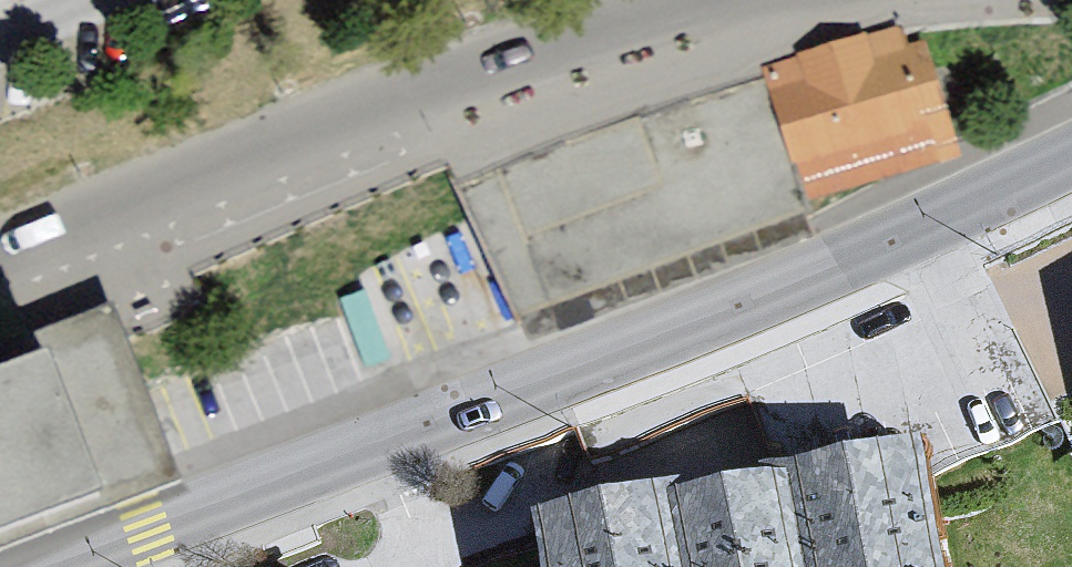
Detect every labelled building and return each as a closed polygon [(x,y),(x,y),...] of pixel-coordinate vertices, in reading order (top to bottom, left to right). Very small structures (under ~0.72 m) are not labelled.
[(898,32),(770,73),(813,215),(969,153),(935,47),(916,54),(898,32)] [(762,85),(481,191),(527,310),(807,205),(762,85)] [(0,376),(0,523),(191,453),(130,306),(50,337),(58,355),(0,376)] [(939,473),(553,560),(555,566),(960,566),(939,473)]
